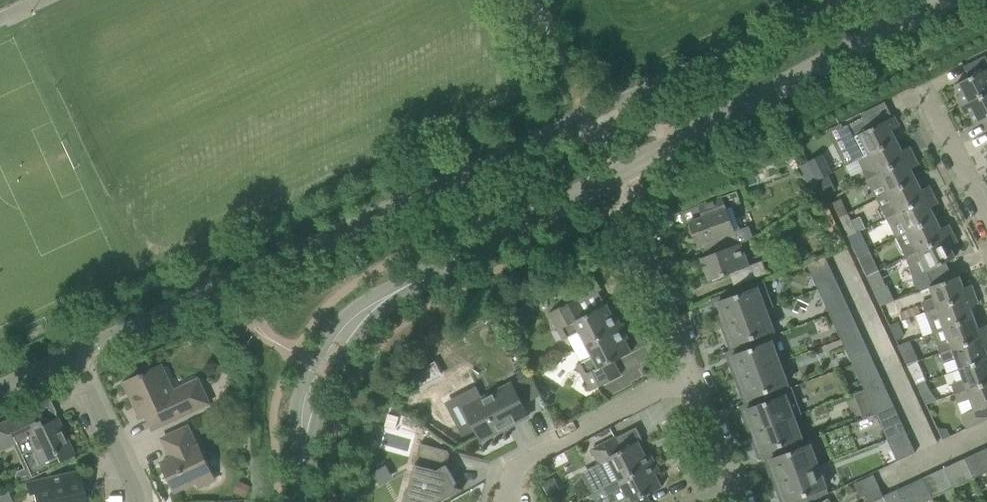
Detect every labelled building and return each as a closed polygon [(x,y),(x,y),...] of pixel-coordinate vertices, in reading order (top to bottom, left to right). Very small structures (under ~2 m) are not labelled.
[(985,55),(963,66),(969,77),(955,84),(960,94),(955,97),(960,107),(986,93),(986,60),(985,55)] [(960,107),(965,116),(970,114),(975,124),(986,118),(986,93),(960,107)] [(841,128),(847,141),(852,151),(857,160),(869,154),(896,140),(891,130),(899,126),(894,116),(870,128),(864,116),(841,128)] [(866,179),(914,155),(909,146),(901,150),(896,140),(869,154),(874,165),(862,171),(866,179)] [(807,159),(817,180),(831,173),(821,152),(807,159)] [(918,164),(914,155),(866,179),(871,188),(883,182),(888,193),(916,179),(911,169),(918,164)] [(886,218),(933,194),(929,185),(921,189),(916,179),(888,193),(893,204),(882,210),(886,218)] [(708,215),(689,222),(698,245),(713,239),(718,251),(740,243),(735,231),(740,229),(732,206),(741,203),(736,191),(704,204),(708,215)] [(938,204),(933,194),(886,218),(890,227),(902,221),(908,232),(935,218),(930,208),(938,204)] [(833,202),(839,217),(848,213),(841,198),(833,202)] [(851,220),(848,213),(839,217),(849,237),(857,233),(857,232),(860,230),(866,227),(860,216),(851,220)] [(906,257),(953,233),(948,224),(940,228),(935,218),(908,232),(913,242),(901,248),(906,257)] [(860,230),(857,232),(857,233),(849,237),(858,257),(870,251),(860,230)] [(957,242),(953,233),(906,257),(922,290),(930,287),(947,280),(953,278),(946,262),(955,257),(949,246),(957,242)] [(748,266),(740,243),(718,251),(701,258),(709,281),(735,271),(739,284),(767,273),(762,260),(748,266)] [(879,271),(870,251),(858,257),(867,277),(879,271)] [(886,286),(879,271),(867,277),(874,292),(886,286)] [(821,287),(836,281),(832,273),(831,273),(831,274),(818,280),(821,287)] [(959,276),(953,278),(947,280),(930,287),(934,298),(921,303),(925,312),(975,294),(971,284),(963,287),(959,276)] [(773,307),(763,279),(716,297),(720,308),(715,309),(722,326),(766,309),(773,307)] [(847,306),(836,281),(821,287),(825,295),(821,296),(829,314),(847,306)] [(978,304),(975,294),(925,312),(928,321),(940,316),(944,328),(974,317),(970,307),(978,304)] [(612,315),(606,304),(587,314),(578,298),(549,313),(563,340),(568,337),(574,350),(621,325),(615,313),(612,315)] [(859,331),(847,306),(829,314),(838,332),(841,330),(844,338),(859,331)] [(918,306),(898,313),(900,321),(920,313),(918,306)] [(776,335),(766,309),(722,326),(727,341),(731,339),(735,348),(735,350),(770,337),(776,335)] [(974,317),(944,328),(949,339),(936,344),(939,353),(986,336),(986,329),(986,325),(978,328),(974,317)] [(904,335),(898,322),(889,326),(895,339),(904,335)] [(627,338),(621,325),(574,350),(581,362),(576,364),(581,373),(590,391),(621,375),(613,361),(631,352),(625,340),(627,338)] [(871,356),(859,331),(844,338),(848,345),(844,346),(852,364),(871,356)] [(939,353),(943,362),(955,357),(959,369),(986,359),(986,354),(985,348),(986,347),(986,336),(939,353)] [(780,362),(770,337),(735,350),(735,348),(730,350),(734,361),(730,363),(735,379),(780,362)] [(901,352),(907,365),(919,360),(913,348),(901,352)] [(882,381),(878,372),(871,356),(852,364),(860,380),(864,380),(867,388),(882,381)] [(986,382),(986,359),(959,369),(963,380),(951,385),(954,394),(986,382)] [(789,387),(780,362),(735,379),(741,394),(745,393),(749,402),(789,387)] [(209,403),(201,386),(198,379),(173,391),(161,365),(124,382),(133,402),(139,405),(142,411),(138,413),(141,418),(146,416),(152,429),(209,403)] [(409,375),(405,377),(406,378),(408,382),(412,390),(427,383),(432,380),(425,366),(421,368),(409,375)] [(529,375),(518,380),(529,401),(540,396),(529,375)] [(925,380),(917,384),(921,392),(929,388),(925,380)] [(894,406),(882,381),(867,388),(871,396),(867,397),(875,414),(894,406)] [(954,394),(957,403),(970,398),(974,409),(961,414),(967,428),(986,419),(986,407),(986,406),(986,382),(954,394)] [(476,385),(458,394),(465,408),(476,429),(482,440),(507,427),(526,417),(528,416),(511,384),(483,398),(476,385)] [(789,387),(749,402),(744,404),(748,415),(744,416),(749,432),(794,416),(794,417),(802,414),(791,386),(789,387)] [(905,431),(901,422),(894,406),(875,414),(884,433),(887,432),(890,438),(905,431)] [(0,423),(0,449),(0,450),(12,444),(15,443),(26,467),(28,466),(32,467),(42,463),(56,456),(58,461),(74,454),(56,417),(42,424),(39,419),(34,422),(28,410),(0,423)] [(388,414),(384,427),(395,430),(398,417),(388,414)] [(802,437),(794,417),(794,416),(749,432),(755,448),(759,447),(764,458),(769,456),(768,454),(803,441),(802,437)] [(187,427),(180,430),(162,439),(168,452),(171,451),(173,457),(161,462),(175,491),(212,474),(198,445),(196,446),(187,427)] [(915,452),(909,439),(905,431),(890,438),(894,446),(890,447),(897,461),(915,452)] [(606,487),(654,461),(650,453),(645,455),(638,441),(622,449),(616,437),(592,449),(599,463),(595,465),(606,487)] [(808,439),(803,441),(768,454),(769,456),(772,465),(768,466),(774,482),(818,466),(808,439)] [(425,445),(420,443),(404,501),(443,501),(443,500),(462,490),(455,488),(456,484),(445,465),(449,454),(446,450),(425,445)] [(985,448),(964,458),(974,478),(986,471),(986,452),(985,448)] [(974,478),(964,458),(944,468),(953,487),(974,478)] [(661,487),(654,473),(659,471),(654,461),(606,487),(613,501),(617,500),(618,501),(650,501),(646,495),(661,487)] [(47,472),(42,463),(32,467),(28,466),(26,467),(16,472),(15,476),(19,484),(47,472)] [(818,466),(774,482),(780,498),(784,496),(786,501),(809,501),(828,493),(818,466)] [(953,487),(944,468),(923,477),(932,497),(953,487)] [(58,475),(25,482),(28,494),(33,493),(35,501),(84,501),(77,470),(58,475)] [(869,500),(882,493),(873,474),(853,484),(859,498),(867,495),(869,500)] [(923,477),(896,490),(902,501),(921,501),(932,497),(923,477)] [(883,496),(886,501),(902,501),(896,490),(883,496)]
